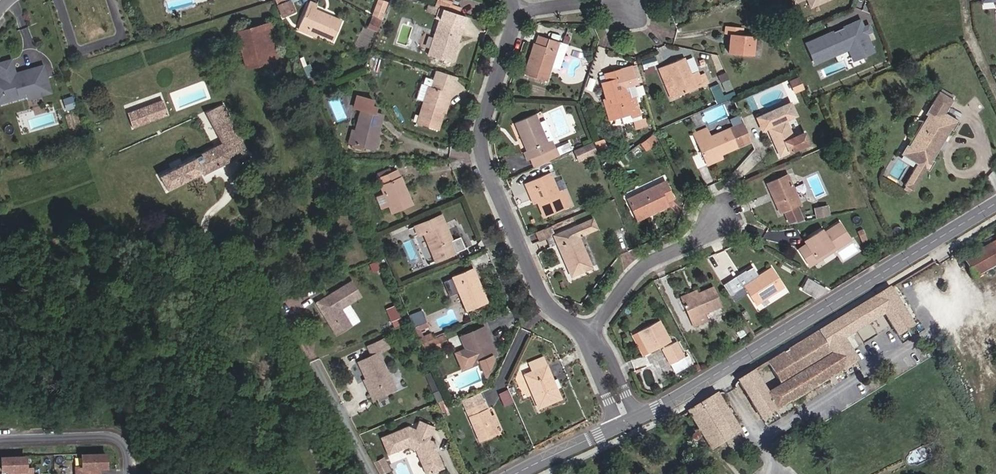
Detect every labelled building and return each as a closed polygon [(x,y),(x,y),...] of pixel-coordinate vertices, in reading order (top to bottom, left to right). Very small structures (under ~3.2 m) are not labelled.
[(815,0),(806,0),(810,8),(817,5),(815,0)] [(286,2),(278,5),(283,17),(292,13),(287,1),(286,2)] [(319,32),(335,39),(343,19),(332,15),(331,17),(324,14),(325,12),(318,9),(319,6),(310,2),(301,25),(319,32)] [(425,9),(434,12),(436,5),(427,2),(425,9)] [(381,4),(377,14),(385,17),(388,7),(381,4)] [(452,63),(459,41),(464,26),(441,19),(429,56),(452,63)] [(270,24),(261,26),(270,62),(279,60),(270,24)] [(739,26),(722,24),(722,32),(727,33),(726,51),(749,52),(750,34),(738,33),(739,26)] [(319,32),(301,25),(299,28),(318,36),(319,32)] [(236,33),(245,69),(270,62),(261,26),(236,33)] [(872,53),(864,35),(870,32),(867,27),(862,29),(861,26),(847,32),(846,27),(805,45),(813,62),(847,48),(850,55),(859,51),(862,57),(872,53)] [(522,70),(545,78),(551,61),(559,38),(538,31),(535,40),(532,39),(529,47),(532,48),(528,58),(526,58),(522,70)] [(559,38),(551,61),(557,64),(565,40),(559,38)] [(463,43),(459,41),(452,63),(456,65),(463,43)] [(862,57),(859,51),(850,55),(852,61),(862,57)] [(682,54),(663,63),(677,93),(708,79),(704,70),(698,72),(697,68),(690,71),(682,54)] [(11,61),(0,64),(0,75),(1,80),(0,81),(0,100),(3,99),(9,101),(16,99),(19,94),(38,89),(39,93),(50,90),(43,67),(25,72),(26,75),(19,77),(16,75),(11,61)] [(677,93),(663,63),(657,65),(670,96),(677,93)] [(618,67),(603,71),(605,78),(601,79),(605,95),(610,94),(611,98),(609,99),(614,113),(630,109),(631,113),(639,110),(634,94),(637,93),(634,82),(624,85),(618,67)] [(436,80),(454,86),(457,77),(439,71),(436,80)] [(796,73),(786,78),(791,90),(802,86),(800,83),(796,73)] [(420,115),(441,122),(445,110),(444,109),(447,100),(450,101),(455,86),(454,86),(436,80),(427,77),(425,83),(422,82),(418,96),(426,98),(420,115)] [(718,80),(709,84),(714,96),(723,92),(718,80)] [(351,103),(356,105),(341,138),(364,148),(378,114),(374,112),(377,106),(372,104),(374,100),(356,92),(351,103)] [(915,165),(902,186),(911,191),(924,170),(927,172),(932,162),(931,161),(949,130),(951,131),(956,123),(943,114),(951,101),(937,93),(924,115),(926,116),(922,123),(911,141),(907,147),(905,146),(900,155),(915,165)] [(609,115),(614,113),(609,99),(611,98),(610,94),(605,95),(602,96),(609,115)] [(71,98),(64,100),(68,110),(75,108),(71,98)] [(163,101),(128,113),(133,129),(168,116),(163,101)] [(789,103),(763,113),(767,123),(764,124),(770,138),(773,137),(778,151),(804,141),(800,131),(789,135),(783,117),(793,113),(789,103)] [(221,105),(198,115),(213,148),(159,176),(166,191),(206,170),(207,174),(246,152),(221,105)] [(529,145),(526,147),(530,155),(557,143),(554,135),(557,134),(547,112),(541,115),(537,107),(517,115),(529,145)] [(634,118),(635,124),(645,121),(643,115),(634,118)] [(911,141),(922,123),(921,122),(916,121),(912,122),(907,126),(906,132),(907,136),(909,140),(911,141)] [(693,132),(704,159),(721,151),(736,145),(729,129),(710,136),(707,126),(693,132)] [(641,139),(645,145),(655,137),(651,132),(641,139)] [(561,148),(574,142),(571,136),(559,141),(561,148)] [(591,139),(572,147),(576,158),(595,150),(591,139)] [(556,144),(532,154),(535,162),(559,151),(556,144)] [(722,156),(721,151),(704,159),(705,162),(722,156)] [(398,168),(378,176),(393,210),(412,202),(398,168)] [(550,168),(529,176),(539,199),(545,213),(567,203),(559,187),(550,168)] [(765,183),(780,211),(782,210),(787,221),(803,218),(796,203),(795,203),(797,202),(784,174),(765,183)] [(539,199),(529,176),(525,178),(535,200),(539,199)] [(648,206),(649,208),(665,201),(664,198),(673,194),(665,177),(627,195),(634,212),(648,206)] [(559,187),(567,203),(573,200),(566,184),(559,187)] [(798,201),(802,208),(810,204),(806,197),(798,201)] [(829,214),(828,204),(815,206),(817,216),(829,214)] [(635,215),(649,208),(648,206),(634,212),(635,215)] [(419,233),(425,231),(438,261),(465,249),(461,238),(451,242),(446,231),(444,232),(442,225),(446,223),(442,213),(415,225),(419,233)] [(553,229),(567,260),(569,259),(574,270),(590,263),(577,231),(597,223),(593,213),(553,229)] [(833,244),(836,248),(848,240),(838,223),(822,232),(820,229),(802,240),(804,243),(798,246),(809,265),(816,261),(813,257),(833,244)] [(539,228),(542,237),(549,234),(546,224),(539,228)] [(861,231),(856,233),(860,241),(861,244),(866,242),(864,239),(861,231)] [(963,261),(972,278),(995,264),(995,242),(963,261)] [(816,261),(836,248),(833,244),(813,257),(816,261)] [(930,264),(916,273),(920,278),(933,270),(930,264)] [(747,274),(730,284),(738,295),(745,291),(754,305),(781,288),(770,269),(757,277),(751,268),(745,272),(747,274)] [(486,303),(472,269),(453,277),(454,278),(444,282),(450,297),(460,292),(467,310),(486,303)] [(747,274),(745,272),(721,286),(730,300),(738,295),(730,284),(747,274)] [(821,287),(805,278),(801,285),(813,293),(821,287)] [(354,279),(318,301),(338,335),(354,325),(345,308),(364,296),(354,279)] [(885,286),(887,289),(910,327),(919,321),(911,309),(913,307),(908,299),(906,300),(893,280),(885,286)] [(711,288),(696,294),(681,301),(692,326),(705,320),(702,314),(719,305),(711,288)] [(763,395),(751,373),(737,382),(760,418),(788,401),(789,403),(855,362),(842,340),(882,316),(894,337),(911,328),(910,327),(887,289),(765,365),(777,387),(763,395)] [(681,301),(696,294),(694,290),(679,297),(681,301)] [(395,304),(387,308),(395,326),(403,322),(395,304)] [(413,314),(415,319),(418,324),(425,322),(423,316),(421,311),(413,314)] [(656,322),(637,332),(649,354),(668,343),(656,322)] [(479,360),(496,353),(493,346),(490,348),(484,335),(488,334),(484,326),(460,335),(465,348),(456,352),(462,367),(470,363),(479,360)] [(423,343),(427,353),(448,343),(443,334),(423,343)] [(493,346),(488,334),(484,335),(490,348),(493,346)] [(368,377),(373,389),(372,390),(375,398),(398,387),(382,352),(395,346),(391,337),(374,344),(378,353),(361,361),(368,377)] [(674,344),(661,351),(669,366),(683,360),(674,344)] [(491,355),(479,360),(481,365),(493,361),(491,355)] [(538,408),(559,399),(541,357),(528,362),(532,372),(524,376),(538,408)] [(683,360),(669,366),(674,374),(687,368),(683,360)] [(485,374),(493,361),(481,365),(485,374)] [(435,367),(438,375),(444,372),(440,365),(435,367)] [(509,388),(499,393),(505,405),(514,401),(509,388)] [(737,432),(715,395),(688,412),(710,448),(737,432)] [(481,403),(466,410),(479,441),(497,433),(487,410),(485,410),(481,403)] [(418,450),(428,473),(429,473),(446,467),(439,450),(438,451),(434,443),(436,442),(433,435),(436,426),(421,420),(418,428),(410,426),(383,437),(390,454),(410,447),(418,450)] [(82,454),(82,467),(76,467),(76,473),(96,473),(96,467),(101,467),(106,467),(105,454),(82,454)] [(31,469),(25,469),(25,456),(1,457),(2,470),(7,470),(12,470),(12,473),(32,473),(31,469)] [(377,461),(380,468),(383,466),(387,464),(384,458),(377,461)] [(383,473),(385,473),(387,473),(391,470),(387,464),(383,466),(380,468),(383,473)]
